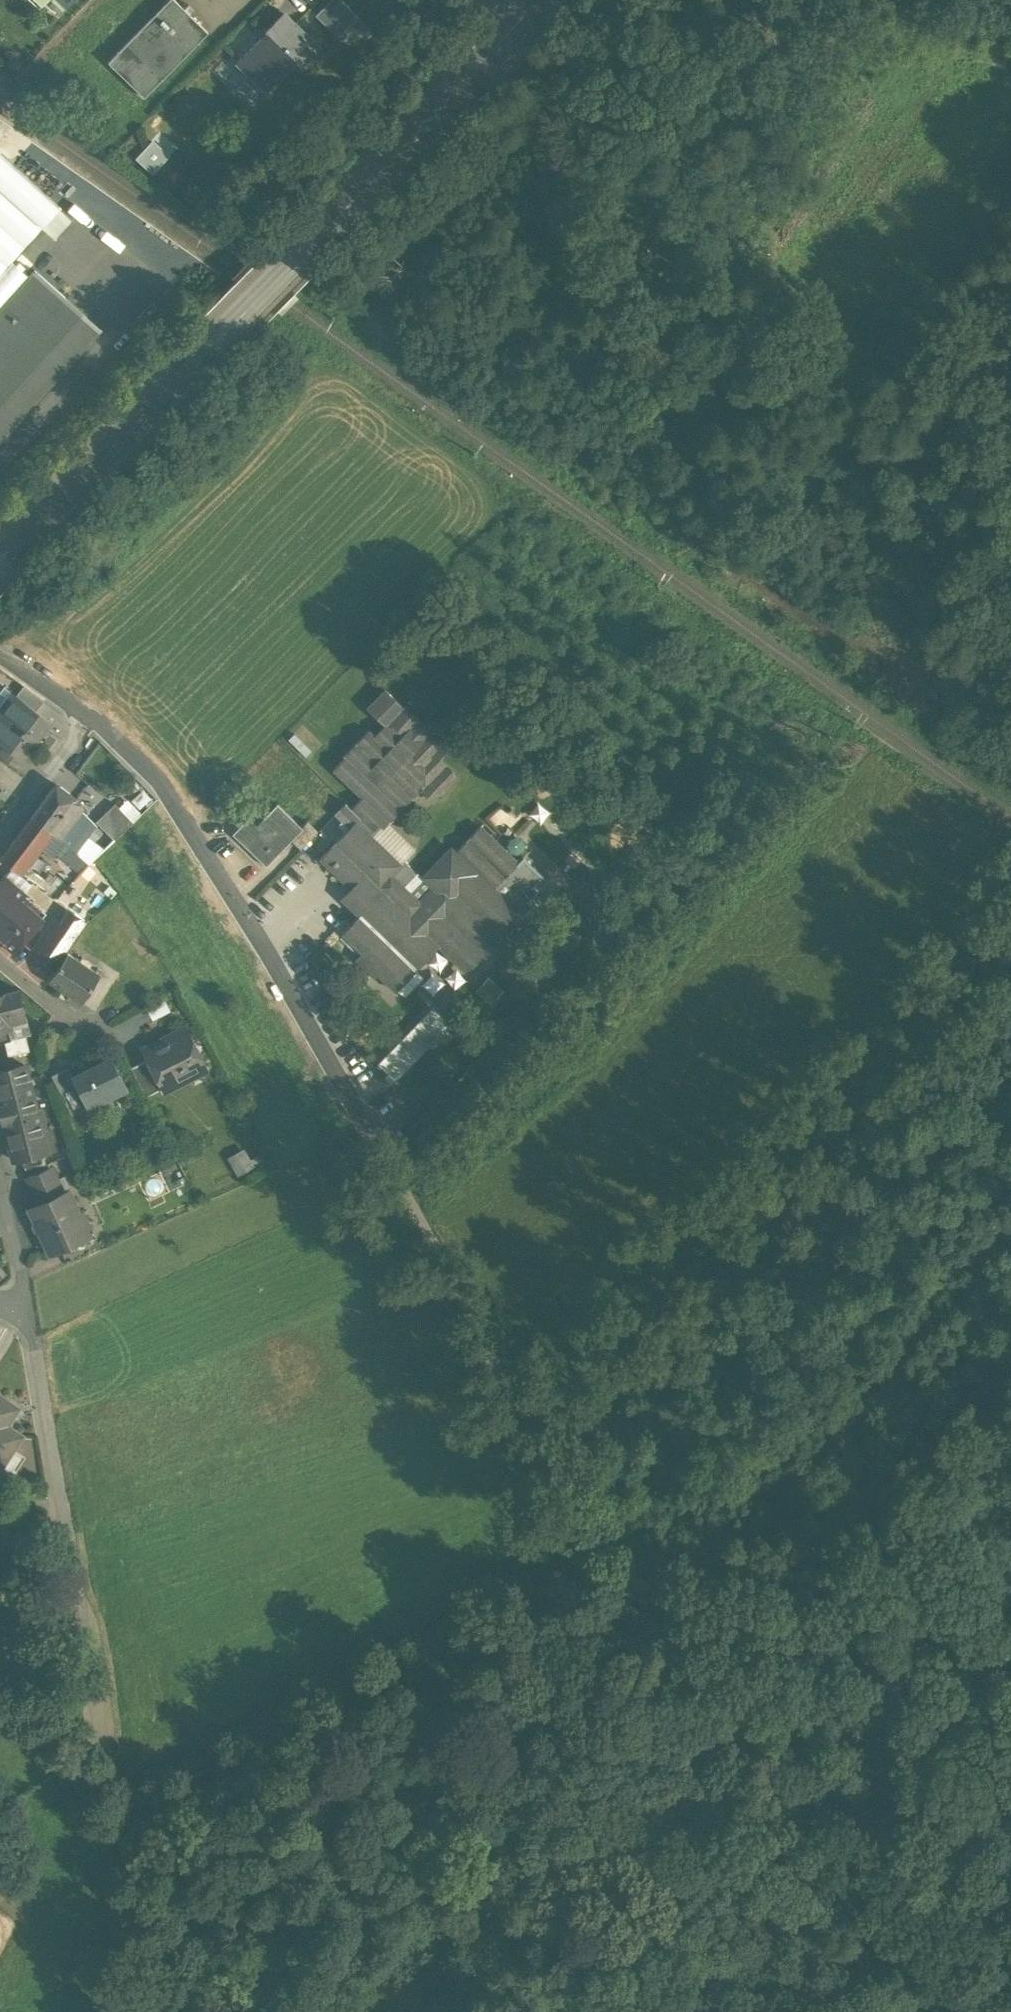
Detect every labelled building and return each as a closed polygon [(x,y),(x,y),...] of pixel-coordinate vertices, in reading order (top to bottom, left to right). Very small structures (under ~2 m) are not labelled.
[(108,64),(144,99),(208,35),(172,0),(171,0),(108,64)] [(340,0),(333,0),(317,16),(338,37),(358,17),(340,0)] [(284,16),(240,62),(241,62),(251,73),(258,66),(276,83),(297,62),(302,67),(319,49),(284,16)] [(276,83),(258,66),(251,73),(241,62),(237,66),(265,94),(276,83)] [(60,205),(0,152),(0,273),(60,205)] [(0,309),(0,442),(85,348),(50,316),(65,298),(35,271),(0,309)] [(42,701),(22,687),(15,697),(34,712),(42,701)] [(34,712),(15,697),(1,716),(34,741),(48,722),(34,712)] [(349,829),(319,860),(374,913),(366,922),(360,916),(342,934),(362,953),(355,961),(374,979),(377,975),(395,992),(416,970),(414,968),(424,957),(421,954),(435,939),(444,948),(442,951),(464,972),(481,955),(485,958),(523,918),(493,890),(518,865),(479,828),(455,853),(450,849),(422,878),(432,887),(417,903),(390,876),(400,866),(369,836),(378,826),(385,825),(402,809),(400,807),(419,787),(434,802),(454,780),(436,762),(446,751),(403,710),(375,739),(368,732),(342,759),(344,761),(333,773),(361,800),(341,822),(349,829)] [(1,716),(0,717),(0,746),(13,756),(19,761),(34,741),(1,716)] [(0,746),(0,761),(6,766),(13,756),(0,746)] [(75,800),(56,785),(30,819),(50,833),(60,840),(83,809),(75,800)] [(122,805),(136,819),(155,800),(142,786),(122,805)] [(115,806),(96,823),(105,833),(114,842),(133,824),(115,806)] [(276,806),(256,827),(252,824),(237,840),(266,868),(290,843),(302,831),(301,829),(276,806)] [(30,819),(0,859),(19,874),(50,833),(30,819)] [(302,831),(290,843),(300,851),(316,834),(306,824),(301,829),(302,831)] [(105,833),(79,856),(90,865),(94,860),(114,842),(105,833)] [(79,856),(47,894),(57,902),(90,865),(79,856)] [(19,902),(23,898),(4,881),(0,886),(0,942),(14,954),(41,922),(19,902)] [(60,929),(53,924),(32,956),(56,971),(66,956),(85,928),(86,926),(69,915),(60,929)] [(79,964),(66,956),(56,971),(48,983),(81,1005),(99,978),(79,964)] [(102,973),(82,960),(79,964),(99,978),(102,973)] [(502,995),(487,981),(475,993),(490,1008),(502,995)] [(0,995),(0,1042),(10,1040),(8,1031),(12,1030),(10,1022),(25,1018),(18,991),(0,995)] [(170,1049),(159,1054),(157,1051),(146,1056),(148,1061),(163,1091),(164,1093),(185,1082),(181,1073),(201,1063),(185,1032),(166,1042),(170,1049)] [(10,1041),(4,1042),(8,1057),(29,1052),(26,1037),(10,1041)] [(419,1064),(410,1056),(386,1081),(395,1090),(419,1064)] [(112,1059),(73,1078),(88,1109),(90,1108),(88,1104),(112,1092),(114,1097),(116,1096),(115,1095),(126,1090),(127,1091),(128,1090),(112,1059)] [(148,1061),(131,1070),(146,1100),(163,1091),(148,1061)] [(24,1065),(0,1072),(0,1106),(0,1107),(0,1114),(2,1122),(4,1122),(14,1161),(46,1153),(41,1130),(45,1129),(40,1110),(36,1111),(24,1065)] [(73,1116),(88,1109),(73,1078),(69,1071),(53,1078),(73,1116)] [(51,1170),(27,1181),(39,1206),(63,1195),(51,1170)] [(39,1206),(30,1211),(30,1212),(34,1211),(38,1221),(35,1222),(34,1226),(37,1232),(40,1232),(50,1255),(65,1248),(68,1253),(96,1240),(83,1211),(77,1214),(68,1193),(63,1195),(39,1206)] [(0,1397),(0,1465),(2,1467),(22,1436),(13,1431),(13,1432),(6,1427),(18,1408),(0,1397)] [(0,1659),(0,1670),(15,1673),(17,1663),(0,1659)]
